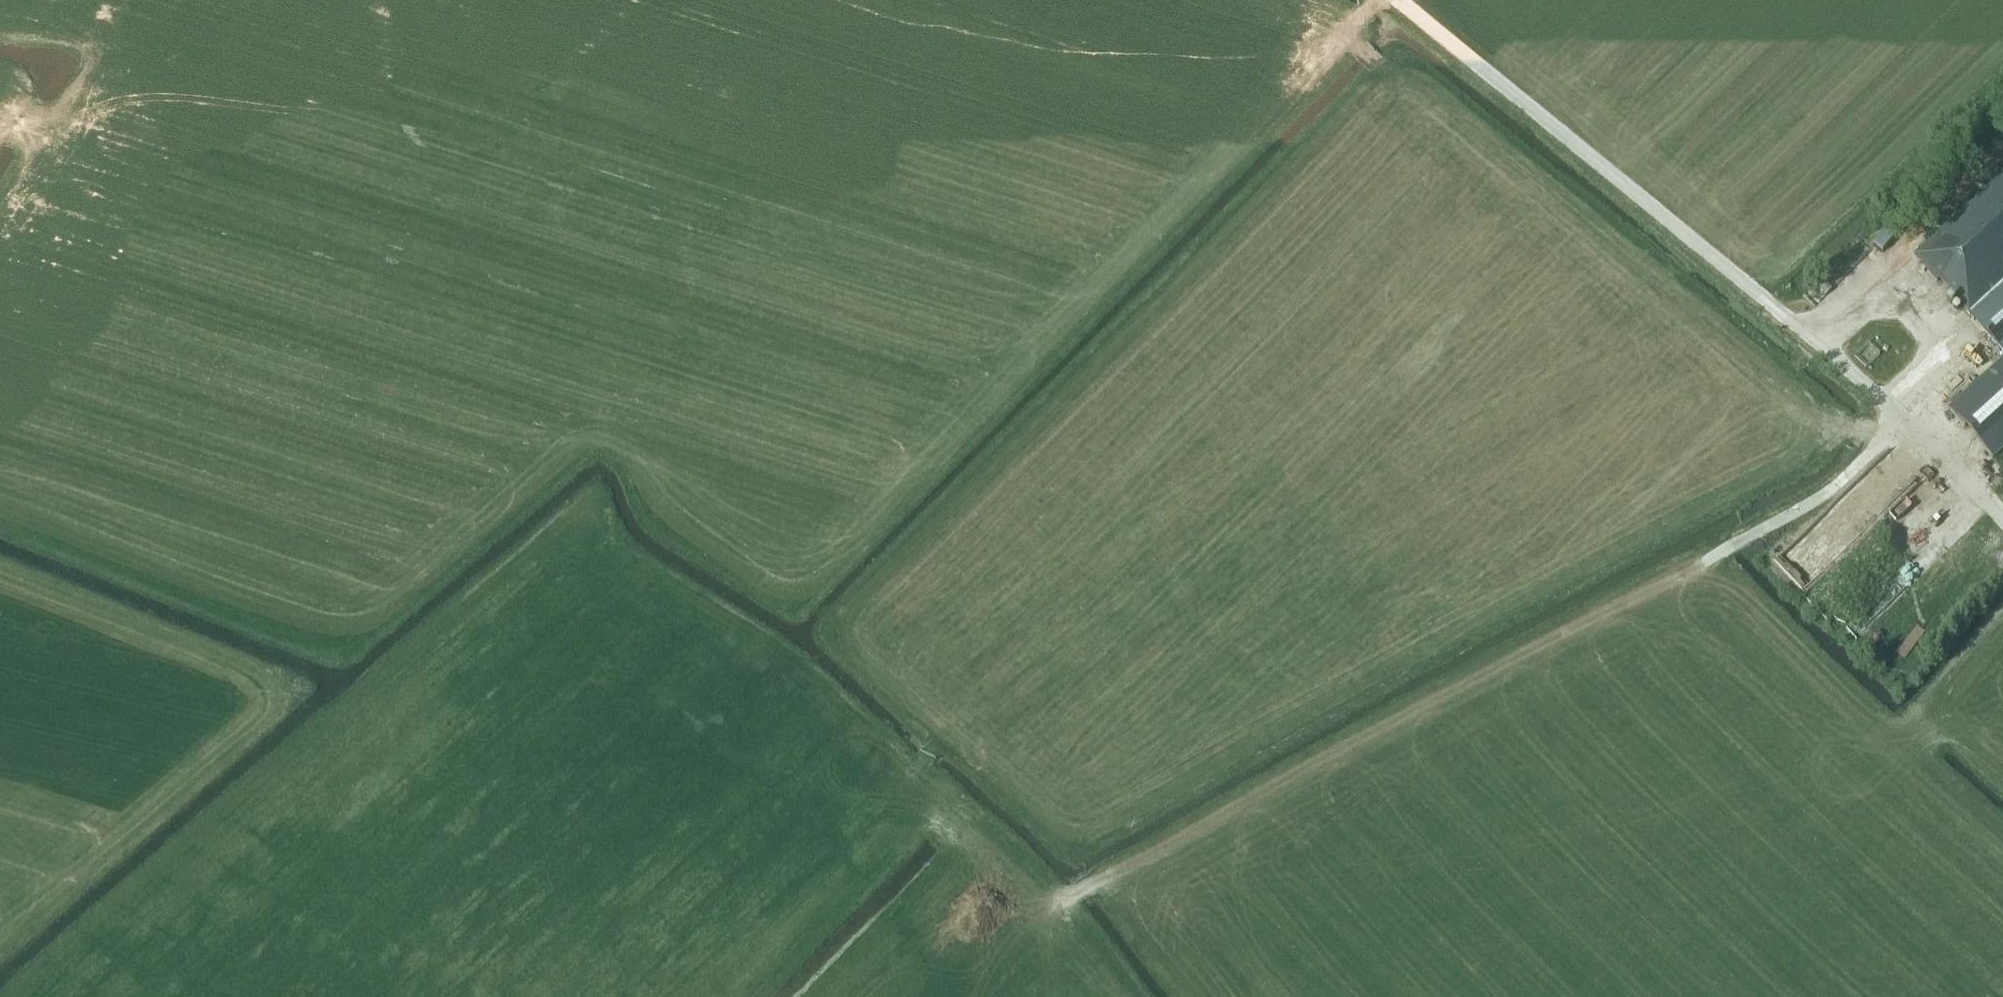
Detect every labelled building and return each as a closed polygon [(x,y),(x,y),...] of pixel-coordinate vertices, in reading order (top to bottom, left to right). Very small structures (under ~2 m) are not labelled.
[(1970,207),(1951,223),(1942,231),(1917,254),(1931,269),(1928,272),(1993,343),(1993,342),(2002,353),(2002,176),(1970,207)] [(1949,409),(1993,457),(2002,449),(2002,360),(1949,409)] [(1810,602),(1836,581),(1826,569),(1842,555),(1815,523),(1775,556),(1805,592),(1803,594),(1810,602)]
